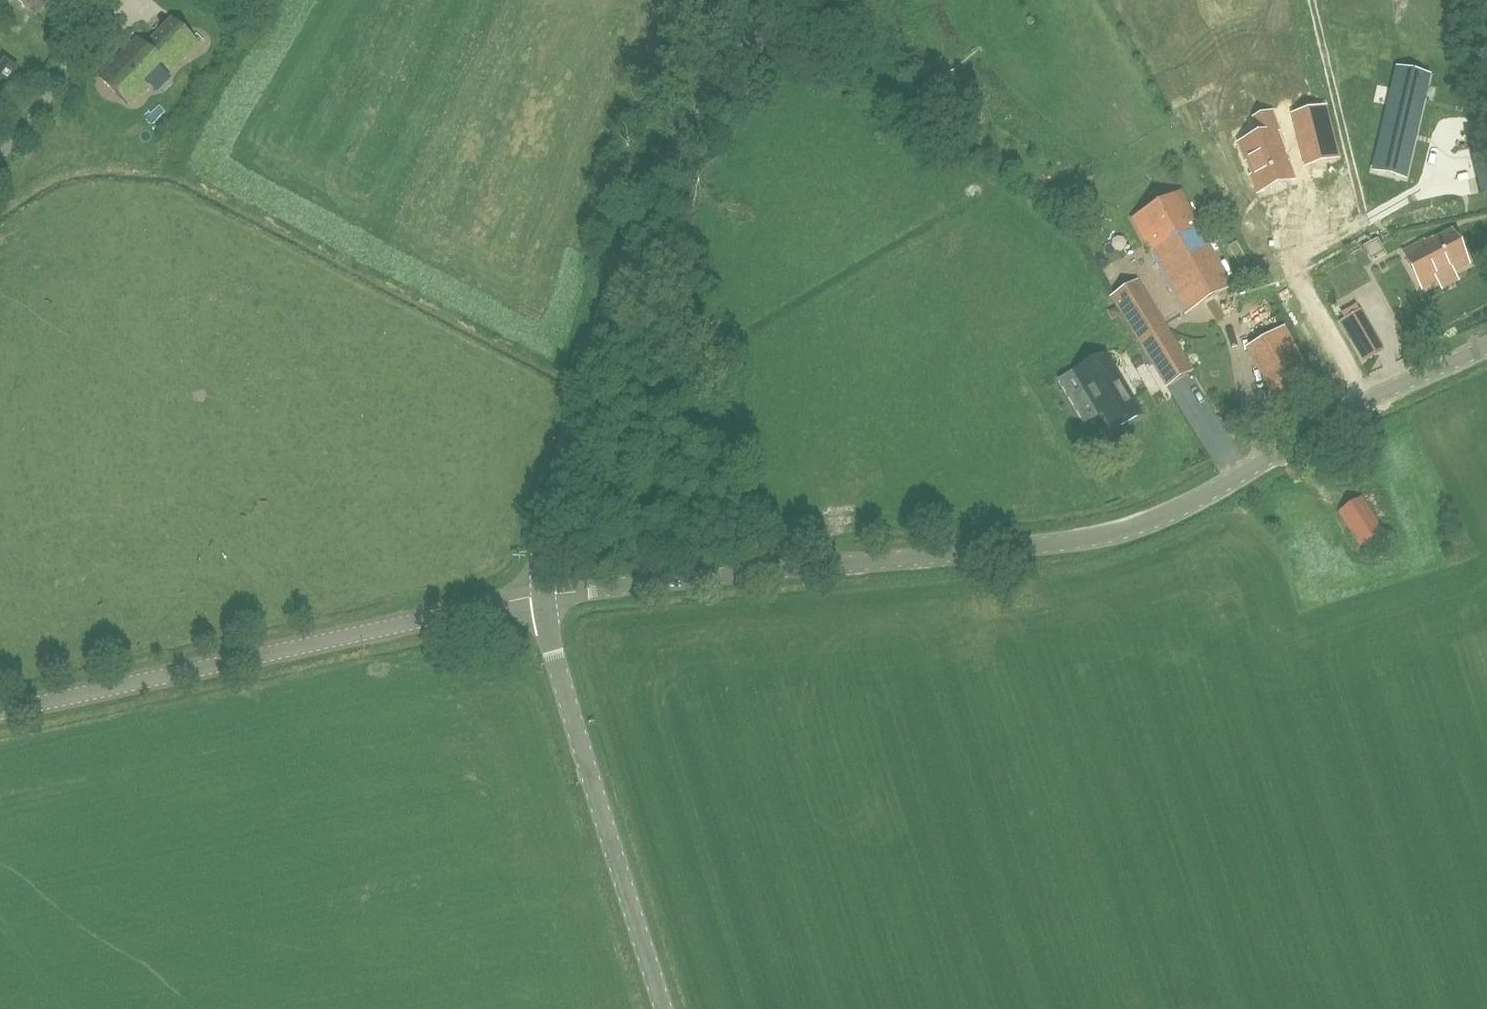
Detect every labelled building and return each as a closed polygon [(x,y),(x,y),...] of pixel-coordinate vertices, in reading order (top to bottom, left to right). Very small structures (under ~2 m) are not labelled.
[(35,15),(49,0),(20,0),(35,15)] [(199,44),(186,32),(173,19),(156,37),(146,46),(138,38),(99,78),(127,105),(148,88),(142,82),(160,63),(168,70),(199,44)] [(11,66),(0,61),(0,79),(4,80),(11,66)] [(1391,103),(1375,169),(1404,176),(1426,77),(1398,71),(1393,91),(1391,103)] [(1325,106),(1298,113),(1305,140),(1311,164),(1311,165),(1313,165),(1328,161),(1339,159),(1325,106)] [(1247,162),(1250,161),(1255,174),(1252,175),(1259,193),(1272,187),(1282,184),(1296,179),(1279,132),(1281,131),(1274,112),(1255,118),(1262,135),(1240,143),(1247,162)] [(1465,134),(1479,195),(1486,194),(1486,129),(1465,134)] [(1236,286),(1183,191),(1133,218),(1186,313),(1236,286)] [(1424,241),(1403,253),(1422,288),(1437,280),(1440,278),(1449,273),(1452,272),(1468,263),(1451,231),(1433,241),(1426,245),(1425,243),(1424,241)] [(1176,346),(1147,299),(1123,314),(1126,319),(1152,361),(1167,386),(1191,371),(1176,346)] [(1255,346),(1247,351),(1276,401),(1284,396),(1312,380),(1283,330),(1255,346)] [(1371,331),(1353,342),(1364,361),(1382,350),(1371,331)] [(1113,431),(1139,416),(1103,354),(1075,370),(1093,402),(1095,401),(1113,431)] [(1339,512),(1361,546),(1385,531),(1363,497),(1339,512)]
